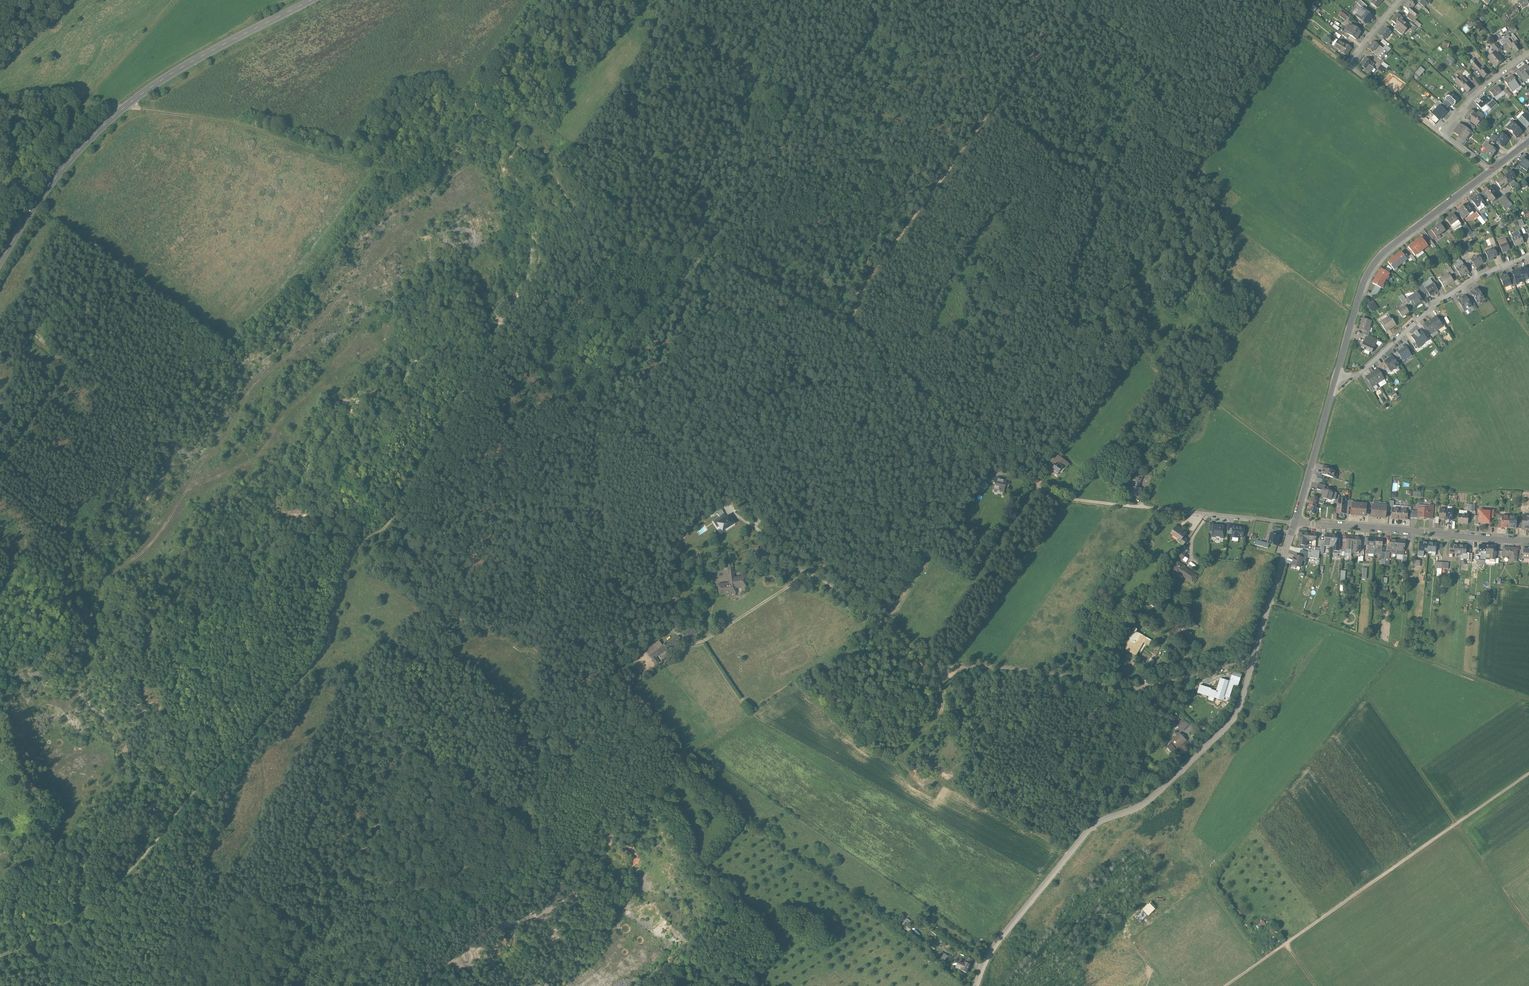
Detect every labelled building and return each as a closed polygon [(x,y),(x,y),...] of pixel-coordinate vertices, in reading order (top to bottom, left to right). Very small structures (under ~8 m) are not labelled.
[(1377,0),(1374,0),(1373,0),(1366,0),(1376,8),(1381,3),(1377,0)] [(1409,0),(1403,7),(1410,14),(1407,17),(1412,22),(1415,19),(1414,17),(1417,14),(1412,9),(1415,5),(1409,0)] [(1372,16),(1363,8),(1360,12),(1359,11),(1356,16),(1366,24),(1372,16)] [(1341,11),(1338,15),(1344,19),(1347,15),(1341,11)] [(1403,19),(1398,14),(1392,21),(1404,32),(1408,27),(1403,22),(1404,21),(1402,20),(1403,19)] [(1362,32),(1349,25),(1344,32),(1357,40),(1362,32)] [(1386,28),(1380,35),(1385,40),(1391,33),(1386,28)] [(1521,49),(1516,41),(1513,43),(1508,35),(1504,38),(1511,48),(1515,54),(1521,49)] [(1351,49),(1343,44),(1339,41),(1337,44),(1336,43),(1333,48),(1340,52),(1346,56),(1351,49)] [(1433,44),(1430,41),(1425,47),(1428,50),(1433,44)] [(1384,51),(1374,42),(1368,49),(1381,60),(1388,53),(1385,50),(1384,51)] [(1499,57),(1495,52),(1491,56),(1492,57),(1489,60),(1490,61),(1490,62),(1491,64),(1493,64),(1496,67),(1503,61),(1501,59),(1501,58),(1501,57),(1499,57)] [(1455,61),(1450,56),(1446,60),(1451,64),(1455,61)] [(1365,59),(1360,66),(1371,73),(1374,68),(1370,66),(1369,66),(1371,63),(1365,59)] [(1489,74),(1483,67),(1481,68),(1475,62),(1471,65),(1476,71),(1473,74),(1476,78),(1480,75),(1483,78),(1489,74)] [(1388,66),(1383,63),(1379,68),(1384,72),(1388,66)] [(1519,71),(1521,74),(1523,77),(1528,73),(1528,69),(1527,66),(1519,71)] [(1426,71),(1421,67),(1415,75),(1420,79),(1426,71)] [(1519,86),(1512,76),(1505,81),(1512,92),(1514,90),(1517,93),(1524,88),(1521,85),(1519,86)] [(1473,88),(1462,77),(1460,79),(1458,77),(1455,80),(1462,89),(1463,88),(1467,93),(1473,88)] [(1401,84),(1393,78),(1387,86),(1395,92),(1401,84)] [(1498,87),(1490,92),(1494,98),(1502,92),(1498,87)] [(1459,100),(1451,93),(1448,96),(1449,97),(1446,100),(1453,106),(1459,100)] [(1486,104),(1481,99),(1476,104),(1481,109),(1486,104)] [(1436,110),(1431,118),(1437,122),(1442,115),(1436,110)] [(1482,119),(1471,110),(1465,118),(1476,126),(1482,119)] [(1525,114),(1524,114),(1519,120),(1527,129),(1528,126),(1528,118),(1528,117),(1525,114)] [(1517,127),(1512,122),(1511,123),(1512,124),(1507,129),(1506,128),(1516,138),(1522,133),(1517,127)] [(1471,133),(1464,128),(1460,125),(1454,133),(1460,137),(1459,138),(1464,142),(1471,133)] [(1501,134),(1498,138),(1493,134),(1491,138),(1496,142),(1502,147),(1505,143),(1504,143),(1507,138),(1501,134)] [(1492,147),(1486,142),(1483,147),(1486,149),(1482,154),(1490,159),(1497,150),(1492,147)] [(1518,166),(1527,172),(1528,169),(1528,163),(1527,162),(1528,159),(1528,158),(1525,154),(1522,158),(1523,159),(1518,166)] [(1516,178),(1511,171),(1503,176),(1508,183),(1516,178)] [(1508,183),(1503,176),(1496,182),(1501,189),(1508,183)] [(1497,197),(1490,186),(1483,191),(1492,203),(1497,199),(1496,198),(1497,197)] [(1485,202),(1479,195),(1472,200),(1480,211),(1487,206),(1484,203),(1485,202)] [(1514,206),(1505,196),(1499,201),(1508,211),(1514,206)] [(1472,211),(1471,210),(1467,204),(1463,207),(1463,206),(1460,209),(1465,217),(1472,211)] [(1483,213),(1477,217),(1482,224),(1488,220),(1483,213)] [(1453,214),(1446,220),(1454,230),(1461,225),(1453,214)] [(1440,224),(1431,231),(1436,238),(1445,231),(1440,224)] [(1472,232),(1467,224),(1463,226),(1468,234),(1472,232)] [(1524,244),(1520,236),(1512,240),(1516,248),(1524,244)] [(1428,246),(1421,238),(1415,242),(1422,251),(1428,246)] [(1422,251),(1415,242),(1408,248),(1415,256),(1422,251)] [(1511,250),(1508,243),(1500,246),(1503,255),(1508,253),(1508,252),(1511,250)] [(1464,255),(1462,248),(1456,250),(1459,257),(1464,255)] [(1498,257),(1494,250),(1485,254),(1489,263),(1494,261),(1493,259),(1498,257)] [(1400,253),(1387,264),(1392,271),(1398,267),(1406,261),(1400,253)] [(1479,256),(1471,261),(1475,268),(1483,263),(1482,262),(1485,260),(1483,257),(1482,256),(1479,257),(1479,256)] [(1468,272),(1461,261),(1454,266),(1461,277),(1468,272)] [(1448,274),(1450,277),(1454,274),(1450,268),(1443,273),(1445,276),(1448,274)] [(1519,270),(1524,283),(1528,280),(1528,277),(1527,272),(1525,268),(1519,270)] [(1380,270),(1373,284),(1381,289),(1388,275),(1380,270)] [(1519,270),(1512,273),(1514,277),(1517,285),(1524,283),(1519,270)] [(1450,277),(1448,274),(1445,276),(1439,281),(1444,289),(1454,283),(1450,277)] [(1507,275),(1500,278),(1504,289),(1511,286),(1509,280),(1507,275)] [(1439,292),(1431,281),(1423,286),(1431,297),(1439,292)] [(1484,299),(1477,289),(1470,293),(1477,303),(1484,299)] [(1417,293),(1408,299),(1411,303),(1410,303),(1411,304),(1413,307),(1422,302),(1417,293)] [(1398,299),(1402,305),(1406,303),(1402,296),(1398,299)] [(1472,307),(1465,297),(1458,301),(1464,312),(1472,307)] [(1405,307),(1401,309),(1402,310),(1398,312),(1401,317),(1405,315),(1409,313),(1405,307)] [(1390,317),(1380,324),(1386,332),(1390,329),(1390,328),(1395,325),(1390,317)] [(1442,328),(1436,318),(1430,321),(1437,331),(1442,328)] [(1368,334),(1371,323),(1363,320),(1359,331),(1364,332),(1368,334)] [(1437,331),(1430,321),(1425,325),(1428,330),(1431,335),(1437,331)] [(1425,338),(1420,330),(1414,334),(1415,335),(1412,337),(1418,348),(1422,346),(1422,345),(1427,341),(1425,338)] [(1369,339),(1366,337),(1361,349),(1372,354),(1376,345),(1380,347),(1381,344),(1369,339)] [(1400,347),(1400,348),(1407,358),(1411,356),(1407,349),(1404,344),(1400,347)] [(1407,358),(1400,348),(1396,351),(1397,353),(1401,359),(1403,361),(1407,358)] [(1399,366),(1393,357),(1390,358),(1387,360),(1387,361),(1384,362),(1385,363),(1388,368),(1390,371),(1394,369),(1398,367),(1399,366)] [(1388,368),(1385,363),(1379,366),(1382,371),(1382,372),(1388,368)] [(1378,370),(1372,374),(1378,384),(1384,380),(1379,372),(1378,370)] [(1378,384),(1372,374),(1366,378),(1372,387),(1374,390),(1377,388),(1376,385),(1378,384)] [(1372,387),(1366,378),(1364,380),(1371,392),(1374,390),(1372,387)] [(1061,459),(1052,470),(1058,475),(1066,463),(1061,459)] [(1335,472),(1323,469),(1322,475),(1333,478),(1335,472)] [(1141,480),(1135,477),(1133,480),(1131,496),(1138,497),(1139,495),(1140,495),(1141,489),(1139,488),(1139,484),(1141,480)] [(1007,481),(996,479),(995,485),(994,485),(993,490),(1000,491),(1001,491),(1004,492),(1007,481)] [(1317,491),(1324,493),(1324,492),(1326,486),(1319,484),(1317,491)] [(1327,492),(1324,492),(1324,493),(1323,498),(1325,499),(1327,499),(1327,498),(1335,500),(1337,494),(1327,491),(1327,492)] [(1366,505),(1352,504),(1352,507),(1351,516),(1366,517),(1366,510),(1366,505)] [(1310,505),(1308,512),(1314,514),(1316,507),(1314,507),(1310,505)] [(1387,507),(1372,505),(1372,510),(1371,517),(1386,519),(1386,512),(1387,507)] [(1432,520),(1433,507),(1418,506),(1417,511),(1416,519),(1432,520)] [(1400,508),(1393,508),(1393,512),(1392,518),(1399,519),(1400,508)] [(1407,509),(1400,508),(1399,519),(1407,520),(1407,513),(1407,509)] [(1490,510),(1484,510),(1484,512),(1480,512),(1479,518),(1479,523),(1487,523),(1487,522),(1489,522),(1489,520),(1491,520),(1491,518),(1493,518),(1493,512),(1490,512),(1490,510)] [(1468,515),(1459,515),(1458,524),(1467,524),(1468,515)] [(1509,516),(1502,516),(1502,522),(1501,528),(1508,528),(1509,516)] [(1517,517),(1509,516),(1508,528),(1516,529),(1517,517)] [(721,532),(733,525),(728,517),(722,520),(721,517),(714,521),(721,532)] [(1221,526),(1218,525),(1218,526),(1213,525),(1212,537),(1224,538),(1225,526),(1221,526)] [(1187,534),(1177,526),(1172,533),(1175,536),(1178,538),(1176,541),(1180,543),(1187,534)] [(1244,528),(1237,528),(1236,527),(1233,526),(1233,530),(1231,530),(1231,532),(1233,532),(1232,538),(1239,538),(1239,537),(1243,537),(1244,528)] [(1310,533),(1299,532),(1299,540),(1301,540),(1301,545),(1306,545),(1307,540),(1309,540),(1310,533)] [(1279,536),(1271,534),(1268,544),(1269,544),(1277,546),(1279,536)] [(1339,536),(1332,535),(1331,546),(1331,547),(1334,547),(1333,555),(1338,555),(1339,547),(1340,540),(1338,540),(1339,536)] [(1376,539),(1369,538),(1368,547),(1368,554),(1375,555),(1376,539)] [(1383,539),(1376,539),(1375,555),(1381,555),(1381,552),(1382,552),(1383,539)] [(1268,544),(1252,540),(1251,544),(1268,549),(1269,544),(1268,544)] [(1398,541),(1391,540),(1390,544),(1389,543),(1389,553),(1390,553),(1397,554),(1398,541)] [(1405,541),(1398,541),(1397,554),(1396,555),(1404,555),(1405,541)] [(1428,543),(1420,542),(1419,551),(1418,551),(1418,557),(1423,557),(1424,551),(1427,552),(1428,543)] [(1436,544),(1428,543),(1427,552),(1436,552),(1436,544)] [(1458,546),(1450,545),(1449,554),(1458,555),(1458,546)] [(1467,546),(1458,546),(1458,555),(1461,555),(1461,561),(1469,561),(1469,554),(1466,554),(1467,546)] [(1494,547),(1486,546),(1486,555),(1485,560),(1495,561),(1495,557),(1496,557),(1496,553),(1494,552),(1494,547)] [(1308,559),(1319,560),(1320,552),(1320,551),(1315,551),(1315,548),(1312,548),(1312,551),(1309,551),(1308,559)] [(1517,549),(1503,548),(1503,556),(1510,557),(1509,561),(1516,562),(1517,549)] [(1186,553),(1181,550),(1176,556),(1182,560),(1186,553)] [(1299,554),(1298,557),(1303,559),(1302,561),(1305,562),(1307,557),(1299,554)] [(1298,557),(1295,556),(1291,565),(1292,567),(1295,568),(1297,567),(1300,568),(1302,561),(1303,559),(1298,557)] [(1448,563),(1436,561),(1434,569),(1446,571),(1448,563)] [(1185,567),(1178,563),(1177,563),(1171,572),(1176,575),(1183,580),(1184,577),(1192,583),(1197,576),(1184,568),(1185,567)] [(728,584),(717,585),(718,596),(735,595),(734,589),(745,589),(744,577),(734,578),(734,571),(727,571),(728,584)] [(693,628),(682,635),(686,641),(697,633),(693,628)] [(1145,638),(1135,632),(1125,648),(1136,655),(1145,638)] [(659,641),(645,651),(649,657),(663,647),(659,641)] [(1140,661),(1152,666),(1154,660),(1143,655),(1140,661)] [(1221,679),(1216,692),(1211,690),(1211,689),(1205,687),(1203,687),(1201,693),(1209,696),(1215,698),(1223,700),(1227,689),(1228,690),(1230,682),(1221,679)] [(1182,719),(1181,721),(1178,719),(1174,723),(1182,732),(1188,726),(1183,721),(1183,720),(1182,719)] [(1179,734),(1166,747),(1173,754),(1180,747),(1179,747),(1186,741),(1179,734)] [(970,965),(966,962),(964,965),(959,963),(957,968),(962,971),(967,973),(970,965)]
